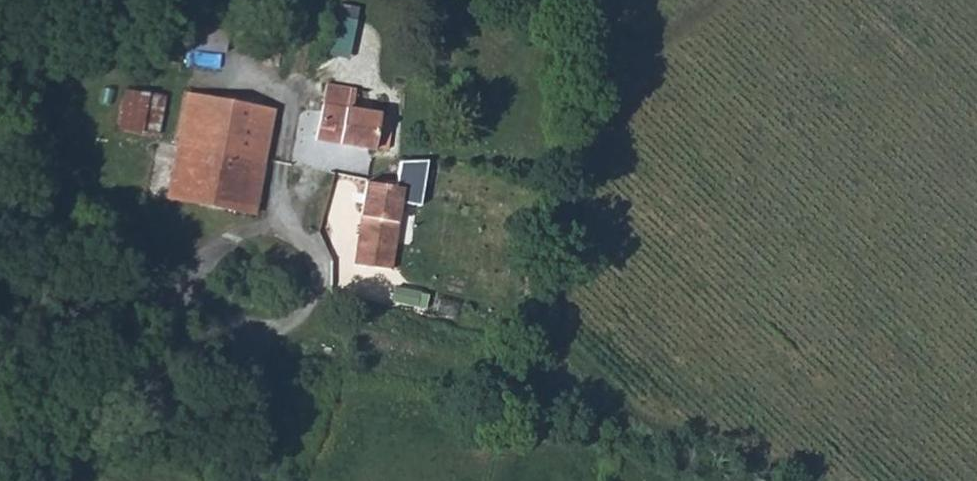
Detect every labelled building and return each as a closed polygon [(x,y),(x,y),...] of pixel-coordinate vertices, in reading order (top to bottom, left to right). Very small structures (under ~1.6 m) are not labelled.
[(352,55),(358,4),(338,2),(333,53),(352,55)] [(301,126),(378,140),(391,143),(394,115),(384,112),(383,106),(357,100),(359,80),(331,74),(325,94),(307,91),(301,126)] [(179,136),(266,151),(272,120),(276,99),(189,82),(179,136)] [(123,86),(119,128),(162,132),(167,91),(123,86)] [(179,136),(170,188),(256,203),(266,151),(179,136)] [(403,159),(398,185),(403,186),(401,200),(423,202),(429,159),(403,159)] [(371,179),(359,260),(366,262),(364,277),(393,281),(403,224),(397,223),(401,200),(403,186),(398,185),(371,179)]
